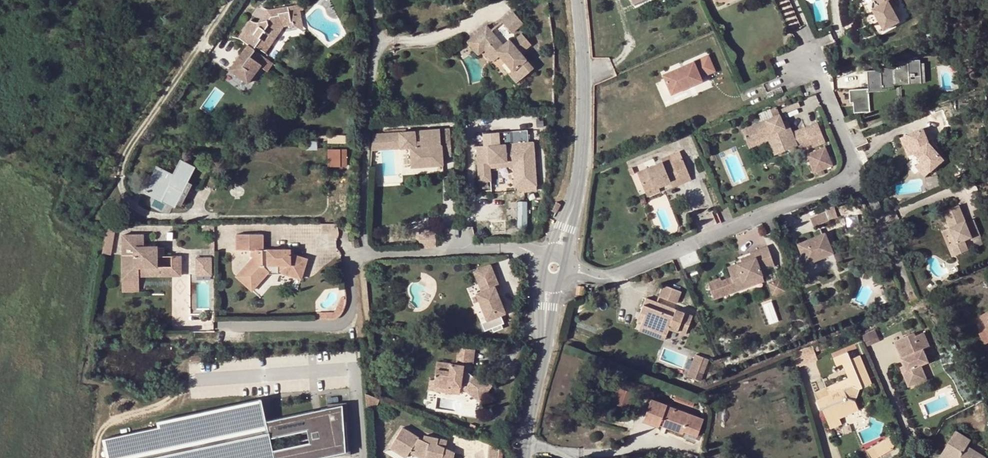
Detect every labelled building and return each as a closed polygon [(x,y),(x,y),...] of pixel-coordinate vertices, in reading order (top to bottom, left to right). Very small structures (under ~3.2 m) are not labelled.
[(884,30),(900,21),(888,0),(889,0),(874,0),(874,1),(872,2),(873,9),(884,30)] [(246,28),(238,39),(253,50),(256,46),(266,53),(271,46),(268,45),(273,39),(274,41),(281,33),(278,32),(283,23),(300,21),(298,6),(266,10),(256,24),(248,21),(244,26),(246,28)] [(522,22),(513,11),(500,21),(510,32),(522,22)] [(485,25),(473,35),(484,48),(489,43),(500,56),(512,70),(508,73),(516,82),(532,68),(519,53),(529,44),(521,34),(511,43),(505,48),(502,44),(485,25)] [(484,48),(473,35),(467,40),(478,53),(484,48)] [(508,39),(502,44),(505,48),(511,43),(508,39)] [(489,43),(484,48),(494,60),(500,56),(489,43)] [(251,53),(253,50),(246,45),(241,51),(228,71),(247,84),(260,65),(248,57),(251,53)] [(698,60),(706,76),(714,72),(706,56),(698,60)] [(923,73),(922,56),(910,58),(910,61),(901,62),(901,65),(877,67),(877,70),(869,71),(870,92),(884,90),(884,87),(897,86),(897,81),(903,80),(904,82),(913,81),(912,75),(923,73)] [(691,63),(699,79),(706,76),(698,60),(691,63)] [(700,82),(699,79),(691,63),(661,76),(669,96),(700,82)] [(800,146),(794,134),(791,127),(786,129),(784,123),(778,108),(772,111),(775,118),(744,131),(749,144),(774,134),(782,154),(800,146)] [(819,124),(807,129),(812,141),(815,149),(828,143),(819,124)] [(812,141),(807,129),(794,134),(800,146),(812,141)] [(926,129),(911,135),(919,154),(925,162),(920,166),(929,177),(948,161),(931,142),(926,129)] [(446,130),(434,131),(435,146),(442,146),(443,157),(447,156),(446,145),(448,145),(446,130)] [(434,131),(415,132),(416,148),(411,148),(412,168),(443,165),(443,157),(442,146),(435,146),(434,131)] [(416,148),(415,132),(400,133),(401,149),(411,148),(416,148)] [(484,133),(485,146),(490,145),(490,154),(486,154),(478,155),(479,181),(492,180),(491,166),(491,163),(514,161),(514,165),(514,171),(536,170),(534,151),(513,152),(513,143),(500,145),(499,132),(484,133)] [(395,133),(372,134),(371,150),(401,149),(400,133),(395,133)] [(777,156),(782,154),(774,134),(749,144),(752,150),(771,142),(777,156)] [(919,154),(911,135),(908,136),(915,155),(919,154)] [(827,147),(808,155),(816,174),(834,166),(827,147)] [(345,151),(329,151),(329,164),(345,164),(345,151)] [(664,163),(665,167),(675,163),(672,157),(663,160),(664,163)] [(684,159),(676,162),(684,181),(673,185),(674,189),(693,182),(684,159)] [(144,193),(173,208),(194,168),(180,161),(172,176),(157,168),(144,193)] [(671,182),(673,185),(684,181),(676,162),(675,163),(665,167),(664,163),(639,173),(647,192),(660,186),(661,186),(671,182)] [(662,191),(660,186),(647,192),(649,196),(662,191)] [(529,224),(528,200),(520,200),(520,224),(529,224)] [(561,204),(556,202),(551,211),(556,213),(561,204)] [(946,212),(952,228),(954,233),(951,234),(955,244),(953,245),(957,256),(970,251),(967,240),(974,237),(976,240),(984,237),(977,220),(969,223),(962,205),(946,212)] [(827,210),(827,212),(831,220),(840,216),(836,206),(827,210)] [(831,220),(827,212),(812,218),(816,226),(831,220)] [(117,226),(105,226),(102,244),(113,245),(117,226)] [(954,233),(952,228),(944,231),(954,257),(957,256),(953,245),(955,244),(951,234),(954,233)] [(417,230),(418,248),(435,247),(434,229),(417,230)] [(835,252),(827,232),(799,244),(807,264),(835,252)] [(141,279),(141,275),(174,275),(174,260),(180,260),(180,255),(166,255),(166,246),(146,246),(146,235),(125,234),(126,279),(141,279)] [(262,234),(239,234),(240,250),(251,250),(251,258),(253,263),(236,279),(248,294),(269,272),(265,265),(281,266),(279,271),(299,278),(306,259),(294,254),(279,254),(279,250),(262,250),(262,234)] [(113,245),(102,244),(101,254),(111,255),(113,245)] [(752,251),(753,255),(754,258),(743,261),(729,266),(733,277),(723,280),(722,277),(709,281),(715,298),(728,294),(727,291),(737,287),(738,290),(748,286),(746,281),(764,275),(762,269),(776,264),(769,245),(752,251)] [(174,260),(174,275),(182,274),(182,255),(180,255),(180,260),(174,260)] [(211,275),(211,257),(196,258),(196,275),(211,275)] [(472,270),(477,282),(484,279),(487,287),(480,290),(475,293),(485,319),(503,312),(493,285),(497,283),(489,264),(472,270)] [(766,280),(764,275),(746,281),(748,286),(766,280)] [(484,279),(477,282),(480,290),(487,287),(484,279)] [(783,279),(771,284),(774,294),(787,290),(783,279)] [(683,292),(666,285),(661,296),(678,303),(683,292)] [(334,312),(317,312),(317,319),(334,318),(336,317),(339,315),(341,312),(343,308),(345,302),(345,299),(341,297),(334,312)] [(647,298),(642,312),(647,314),(644,322),(643,325),(668,335),(671,329),(687,335),(694,316),(647,298)] [(647,314),(642,312),(639,320),(644,322),(647,314)] [(666,340),(668,335),(643,325),(641,330),(666,340)] [(987,329),(979,333),(985,344),(987,342),(987,330),(987,329)] [(875,331),(864,335),(868,345),(879,340),(875,331)] [(908,380),(925,373),(922,364),(930,360),(925,347),(931,345),(924,331),(917,334),(916,331),(896,339),(906,364),(902,366),(908,380)] [(812,345),(792,353),(797,368),(818,360),(812,345)] [(455,364),(450,363),(449,371),(434,369),(433,380),(432,385),(447,387),(448,381),(460,383),(466,384),(464,390),(479,400),(490,385),(480,378),(480,380),(473,375),(470,378),(461,372),(463,362),(471,363),(473,349),(457,347),(455,364)] [(835,355),(838,363),(849,358),(856,374),(852,376),(852,374),(845,377),(827,385),(830,393),(820,397),(818,398),(822,408),(824,407),(827,415),(838,411),(841,416),(860,408),(856,398),(860,386),(872,381),(860,353),(852,357),(848,349),(835,355)] [(709,359),(695,354),(686,376),(701,381),(709,359)] [(849,358),(838,363),(845,377),(852,374),(852,376),(856,374),(849,358)] [(449,371),(450,363),(435,361),(434,369),(449,371)] [(927,378),(925,373),(908,380),(910,385),(927,378)] [(830,393),(827,385),(822,376),(812,380),(820,397),(830,393)] [(458,393),(460,383),(448,381),(447,387),(432,385),(433,380),(428,379),(427,389),(458,393)] [(634,395),(618,389),(613,402),(629,408),(634,395)] [(696,399),(680,393),(678,399),(694,405),(696,399)] [(266,421),(261,399),(157,421),(159,427),(103,439),(107,457),(322,457),(325,457),(324,452),(332,450),(332,455),(351,453),(346,400),(327,402),(327,406),(266,421)] [(643,419),(659,425),(661,419),(668,421),(668,424),(684,430),(690,415),(666,406),(666,405),(651,399),(643,419)] [(387,405),(372,400),(373,413),(382,417),(387,405)] [(843,421),(841,416),(838,411),(827,415),(832,426),(843,421)] [(690,415),(684,430),(698,435),(703,421),(690,415)] [(661,419),(659,425),(683,434),(684,430),(668,424),(668,421),(661,419)] [(942,454),(948,457),(985,457),(986,457),(967,446),(971,440),(956,431),(942,454)] [(397,453),(404,457),(416,457),(460,457),(451,454),(452,453),(445,449),(445,445),(431,441),(430,447),(425,444),(410,433),(397,453)] [(865,450),(869,457),(876,457),(892,448),(895,441),(892,435),(865,450)] [(453,446),(445,445),(445,449),(452,453),(453,446)] [(488,447),(488,457),(502,457),(502,453),(488,447)]
